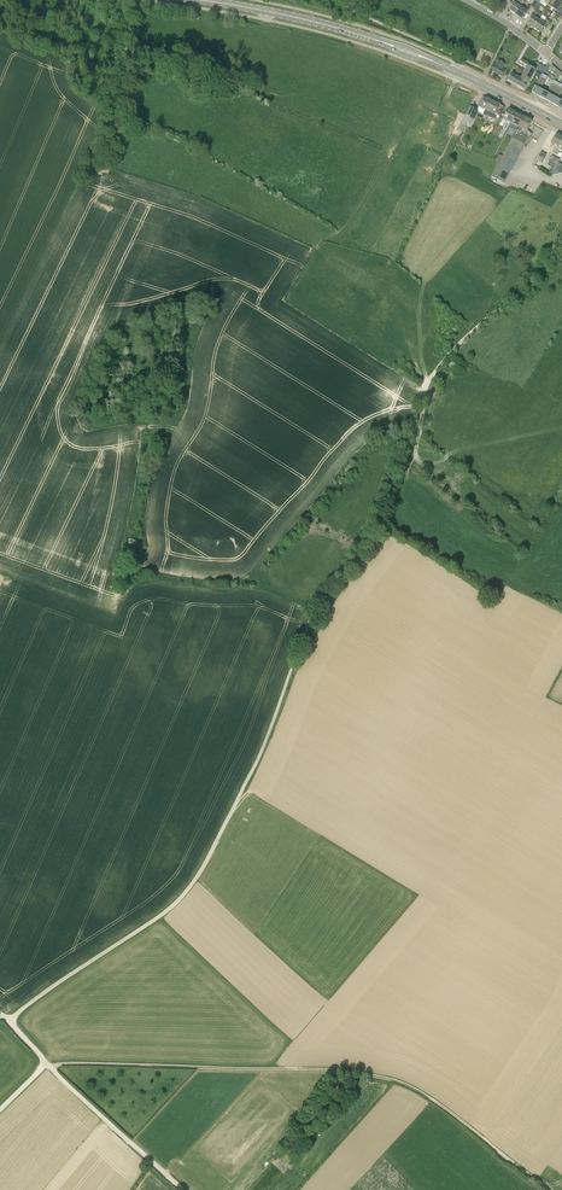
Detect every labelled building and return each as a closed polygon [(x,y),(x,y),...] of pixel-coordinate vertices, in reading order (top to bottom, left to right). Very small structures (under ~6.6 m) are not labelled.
[(509,10),(516,15),(521,7),(524,2),(522,0),(520,0),(520,1),(519,0),(516,0),(515,2),(514,2),(512,5),(509,10)] [(561,4),(554,0),(541,0),(541,1),(540,0),(538,2),(543,5),(544,3),(557,11),(561,4)] [(539,10),(542,5),(538,3),(534,9),(536,11),(533,15),(527,23),(534,28),(539,20),(542,16),(537,12),(539,10)] [(522,19),(525,14),(530,8),(527,6),(525,10),(521,7),(516,15),(522,19)] [(534,28),(540,33),(549,21),(547,20),(552,13),(547,9),(542,16),(539,20),(534,28)] [(498,60),(496,65),(502,69),(505,64),(498,60)] [(528,66),(522,78),(528,81),(534,70),(537,71),(542,74),(545,67),(540,65),(535,62),(532,68),(528,66)] [(496,65),(492,71),(502,77),(505,70),(502,69),(496,65)] [(528,81),(522,78),(521,78),(512,73),(508,80),(524,89),(528,83),(528,81)] [(540,97),(543,92),(541,90),(547,79),(546,79),(546,80),(541,77),(542,74),(532,92),(540,97)] [(549,102),(558,86),(557,86),(552,84),(553,83),(552,83),(546,93),(543,92),(540,97),(549,102)] [(561,101),(558,100),(561,92),(561,89),(558,87),(558,86),(549,102),(558,107),(561,101)] [(482,97),(478,106),(479,107),(480,107),(485,110),(483,114),(483,115),(487,116),(489,112),(493,102),(485,98),(483,97),(482,97)] [(487,116),(485,120),(486,121),(488,117),(495,120),(497,115),(500,117),(502,113),(505,107),(500,105),(493,102),(489,112),(487,116)] [(470,106),(466,115),(468,116),(470,117),(474,108),(472,107),(470,106)] [(470,117),(470,118),(474,120),(478,110),(474,108),(470,117)] [(502,130),(500,134),(501,134),(503,136),(505,132),(508,127),(515,113),(508,109),(505,115),(503,119),(507,121),(503,129),(503,131),(502,130)] [(516,131),(523,117),(515,113),(508,127),(516,131)] [(470,117),(468,116),(466,115),(459,130),(463,132),(470,118),(470,117)] [(524,140),(528,133),(526,131),(531,122),(523,117),(516,131),(514,135),(524,140)] [(503,182),(527,138),(528,137),(530,135),(528,133),(524,140),(514,135),(492,176),(503,182)] [(552,142),(558,147),(561,140),(561,138),(557,135),(554,140),(552,142)] [(553,153),(557,156),(559,153),(558,153),(560,150),(561,151),(561,140),(558,147),(557,148),(553,153)] [(550,158),(548,161),(549,161),(551,163),(556,165),(558,162),(559,160),(559,161),(560,160),(557,159),(553,156),(550,158)] [(561,164),(558,162),(557,165),(550,174),(553,175),(560,174),(561,173),(561,164)]
